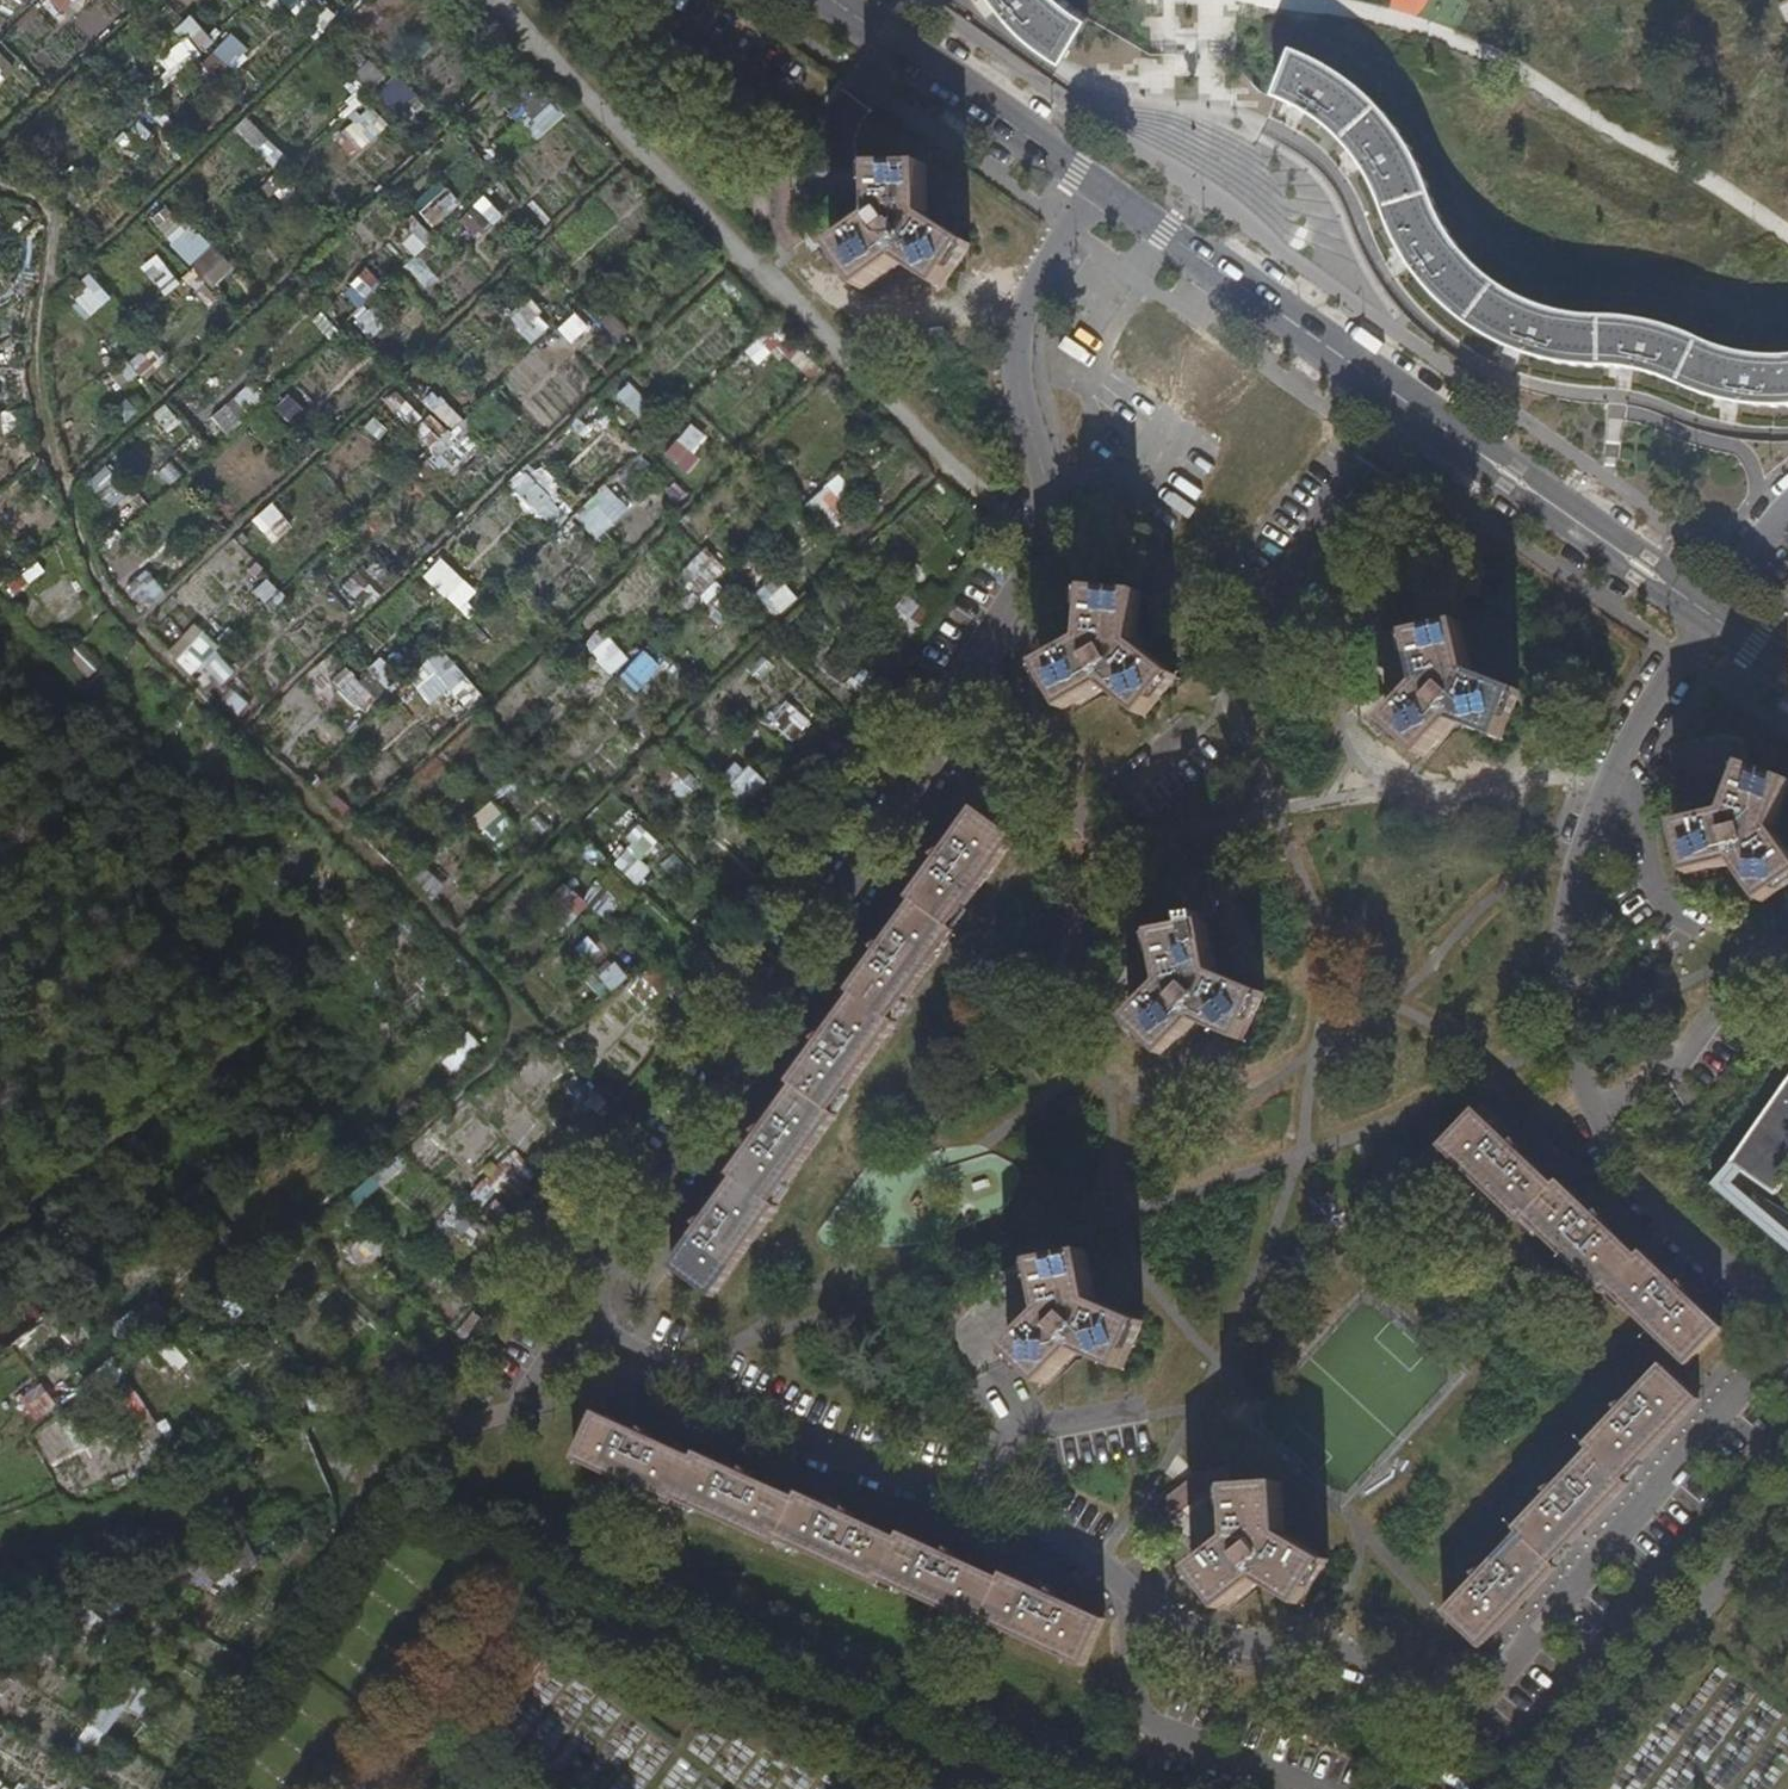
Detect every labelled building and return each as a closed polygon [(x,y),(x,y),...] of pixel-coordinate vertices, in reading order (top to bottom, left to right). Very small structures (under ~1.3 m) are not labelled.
[(64,11),(77,0),(55,0),(64,11)] [(1124,34),(1092,19),(1066,4),(1061,0),(998,0),(999,1),(1029,33),(1061,55),(1091,69),(1124,34)] [(225,31),(206,50),(224,68),(243,48),(225,31)] [(19,69),(0,45),(0,83),(19,69)] [(365,90),(380,75),(363,58),(348,74),(365,90)] [(1309,62),(1290,103),(1317,120),(1341,139),(1368,172),(1378,190),(1392,223),(1414,262),(1436,291),(1462,314),(1484,329),(1532,352),(1569,360),(1608,363),(1643,369),(1674,378),(1706,393),(1746,401),(1785,404),(1787,403),(1787,358),(1773,359),(1734,351),(1708,343),(1666,326),(1625,318),(1574,315),(1548,311),(1517,297),(1483,275),(1461,251),(1441,220),(1420,167),(1400,135),(1380,112),(1354,87),(1309,62)] [(389,112),(411,93),(393,72),(371,92),(389,112)] [(336,114),(343,118),(330,140),(355,155),(378,116),(346,97),(336,114)] [(836,250),(865,288),(901,260),(942,286),(969,245),(927,215),(926,166),(876,167),(878,206),(877,217),(836,250)] [(432,179),(406,205),(430,228),(456,202),(432,179)] [(475,195),(453,224),(474,240),(496,211),(475,195)] [(161,203),(141,224),(209,287),(229,265),(161,203)] [(403,217),(392,245),(416,254),(426,226),(403,217)] [(156,252),(137,262),(155,295),(173,285),(156,252)] [(355,266),(337,294),(359,308),(377,279),(355,266)] [(523,299),(504,319),(529,343),(549,323),(523,299)] [(368,305),(348,319),(359,335),(379,321),(368,305)] [(567,338),(582,322),(569,310),(554,326),(567,338)] [(755,365),(780,345),(769,331),(744,350),(755,365)] [(153,342),(125,356),(135,374),(162,361),(153,342)] [(522,356),(507,383),(529,396),(545,369),(522,356)] [(637,418),(650,406),(627,381),(614,394),(637,418)] [(283,395),(271,410),(288,424),(300,409),(283,395)] [(687,479),(701,463),(674,438),(659,454),(687,479)] [(428,459),(445,476),(463,458),(447,441),(428,459)] [(519,473),(506,487),(548,526),(561,512),(519,473)] [(802,504),(825,529),(858,498),(836,474),(802,504)] [(700,548),(676,580),(698,596),(722,565),(700,548)] [(1131,637),(1138,598),(1139,595),(1129,593),(1132,574),(1099,571),(1077,558),(1069,570),(1066,574),(1090,588),(1083,639),(1077,645),(1041,667),(1063,708),(1103,684),(1142,714),(1173,675),(1136,647),(1131,637)] [(118,586),(135,610),(159,593),(142,569),(118,586)] [(775,574),(753,591),(772,616),(794,599),(775,574)] [(266,578),(251,587),(264,609),(279,599),(266,578)] [(915,641),(933,609),(900,591),(882,622),(915,641)] [(161,649),(205,694),(230,671),(186,625),(161,649)] [(1503,737),(1513,702),(1517,692),(1470,675),(1456,625),(1409,637),(1417,667),(1420,681),(1396,698),(1381,708),(1411,750),(1449,724),(1459,723),(1503,738),(1503,737)] [(596,629),(580,645),(609,675),(626,658),(596,629)] [(62,652),(78,676),(92,666),(76,643),(62,652)] [(463,714),(478,704),(444,647),(401,673),(420,705),(447,688),(463,714)] [(634,693),(660,666),(642,649),(617,676),(634,693)] [(373,657),(353,678),(341,667),(327,681),(361,714),(395,678),(373,657)] [(224,690),(214,701),(233,717),(243,705),(224,690)] [(1700,764),(1745,765),(1750,749),(1714,745),(1664,753),(1664,757),(1665,769),(1688,766),(1700,764)] [(748,800),(764,783),(736,758),(720,776),(748,800)] [(1678,822),(1689,870),(1734,861),(1763,899),(1787,880),(1787,847),(1775,827),(1777,820),(1787,791),(1787,781),(1745,765),(1727,812),(1678,822)] [(486,801),(467,817),(490,843),(508,827),(486,801)] [(758,1138),(754,1143),(798,1166),(835,1113),(830,1110),(895,1021),(890,1018),(954,930),(950,927),(1014,837),(973,810),(945,848),(931,855),(937,860),(910,898),(914,901),(886,940),(871,947),(877,954),(851,990),(855,993),(828,1033),(813,1038),(816,1049),(791,1083),(796,1088),(768,1125),(753,1129),(758,1138)] [(1188,915),(1189,924),(1203,922),(1201,912),(1216,909),(1204,855),(1200,855),(1195,834),(1170,839),(1175,860),(1153,866),(1160,899),(1166,898),(1170,918),(1188,915)] [(861,886),(869,892),(885,867),(877,861),(861,886)] [(418,866),(404,879),(424,902),(438,890),(418,866)] [(605,918),(618,899),(592,881),(579,900),(605,918)] [(558,932),(582,907),(559,886),(535,911),(558,932)] [(1203,922),(1189,924),(1158,929),(1167,972),(1162,985),(1131,1017),(1165,1052),(1198,1019),(1241,1038),(1262,994),(1221,975),(1214,969),(1203,922)] [(584,963),(600,953),(590,936),(574,946),(584,963)] [(600,999),(626,976),(614,962),(587,984),(600,999)] [(643,1006),(658,990),(640,973),(625,989),(643,1006)] [(779,1015),(787,1020),(804,995),(795,990),(779,1015)] [(462,1033),(436,1062),(451,1075),(477,1046),(462,1033)] [(1549,1080),(1530,1091),(1523,1095),(1528,1104),(1555,1089),(1551,1084),(1549,1080)] [(1732,1163),(1774,1193),(1787,1173),(1787,1082),(1732,1163)] [(1441,1146),(1493,1128),(1474,1110),(1471,1112),(1467,1118),(1440,1145),(1441,1146)] [(1507,1143),(1493,1128),(1441,1146),(1521,1222),(1525,1217),(1604,1294),(1610,1289),(1687,1363),(1720,1328),(1686,1296),(1680,1281),(1674,1284),(1642,1253),(1637,1257),(1603,1224),(1597,1209),(1590,1213),(1557,1183),(1552,1187),(1519,1154),(1513,1139),(1507,1143)] [(798,1166),(754,1143),(731,1174),(736,1177),(707,1214),(693,1220),(691,1223),(697,1229),(669,1265),(710,1294),(776,1204),(774,1201),(798,1166)] [(511,1153),(466,1199),(477,1210),(494,1193),(503,1202),(532,1173),(511,1153)] [(1732,1163),(1709,1186),(1787,1254),(1787,1213),(1768,1202),(1774,1193),(1732,1163)] [(661,1198),(670,1204),(686,1178),(678,1173),(661,1198)] [(1623,1201),(1646,1221),(1652,1215),(1629,1195),(1623,1201)] [(426,1236),(442,1246),(451,1233),(469,1244),(480,1226),(446,1204),(426,1236)] [(1036,1260),(1040,1290),(1072,1305),(1090,1275),(1085,1249),(1056,1253),(1036,1260)] [(1072,1305),(1040,1290),(1043,1306),(1006,1343),(1043,1379),(1077,1347),(1120,1365),(1141,1318),(1098,1303),(1094,1296),(1090,1275),(1072,1305)] [(1442,1614),(1480,1646),(1556,1566),(1550,1561),(1625,1484),(1620,1480),(1697,1400),(1660,1365),(1630,1399),(1615,1405),(1616,1412),(1586,1444),(1588,1449),(1556,1482),(1543,1488),(1546,1496),(1514,1528),(1518,1532),(1487,1564),(1472,1571),(1474,1579),(1442,1614)] [(34,1384),(14,1402),(32,1421),(52,1403),(34,1384)] [(982,1618),(1083,1665),(1101,1618),(1059,1599),(1048,1587),(1043,1592),(1002,1571),(999,1577),(956,1558),(947,1547),(940,1553),(900,1532),(897,1538),(853,1517),(845,1508),(841,1512),(798,1492),(794,1498),(757,1480),(741,1466),(736,1473),(697,1453),(694,1457),(655,1438),(640,1426),(635,1431),(595,1412),(573,1457),(675,1503),(677,1498),(777,1542),(780,1537),(880,1582),(883,1578),(979,1623),(982,1618)] [(1204,1495),(1227,1487),(1225,1469),(1203,1476),(1148,1511),(1158,1526),(1204,1495)] [(1277,1483),(1227,1487),(1230,1532),(1228,1540),(1190,1569),(1220,1606),(1258,1578),(1299,1601),(1322,1557),(1283,1535),(1278,1530),(1277,1483)] [(1654,1535),(1662,1541),(1682,1517),(1674,1511),(1654,1535)] [(1570,1635),(1578,1640),(1597,1617),(1589,1612),(1570,1635)] [(123,1707),(133,1715),(150,1692),(122,1673),(64,1753),(81,1765),(123,1707)]
